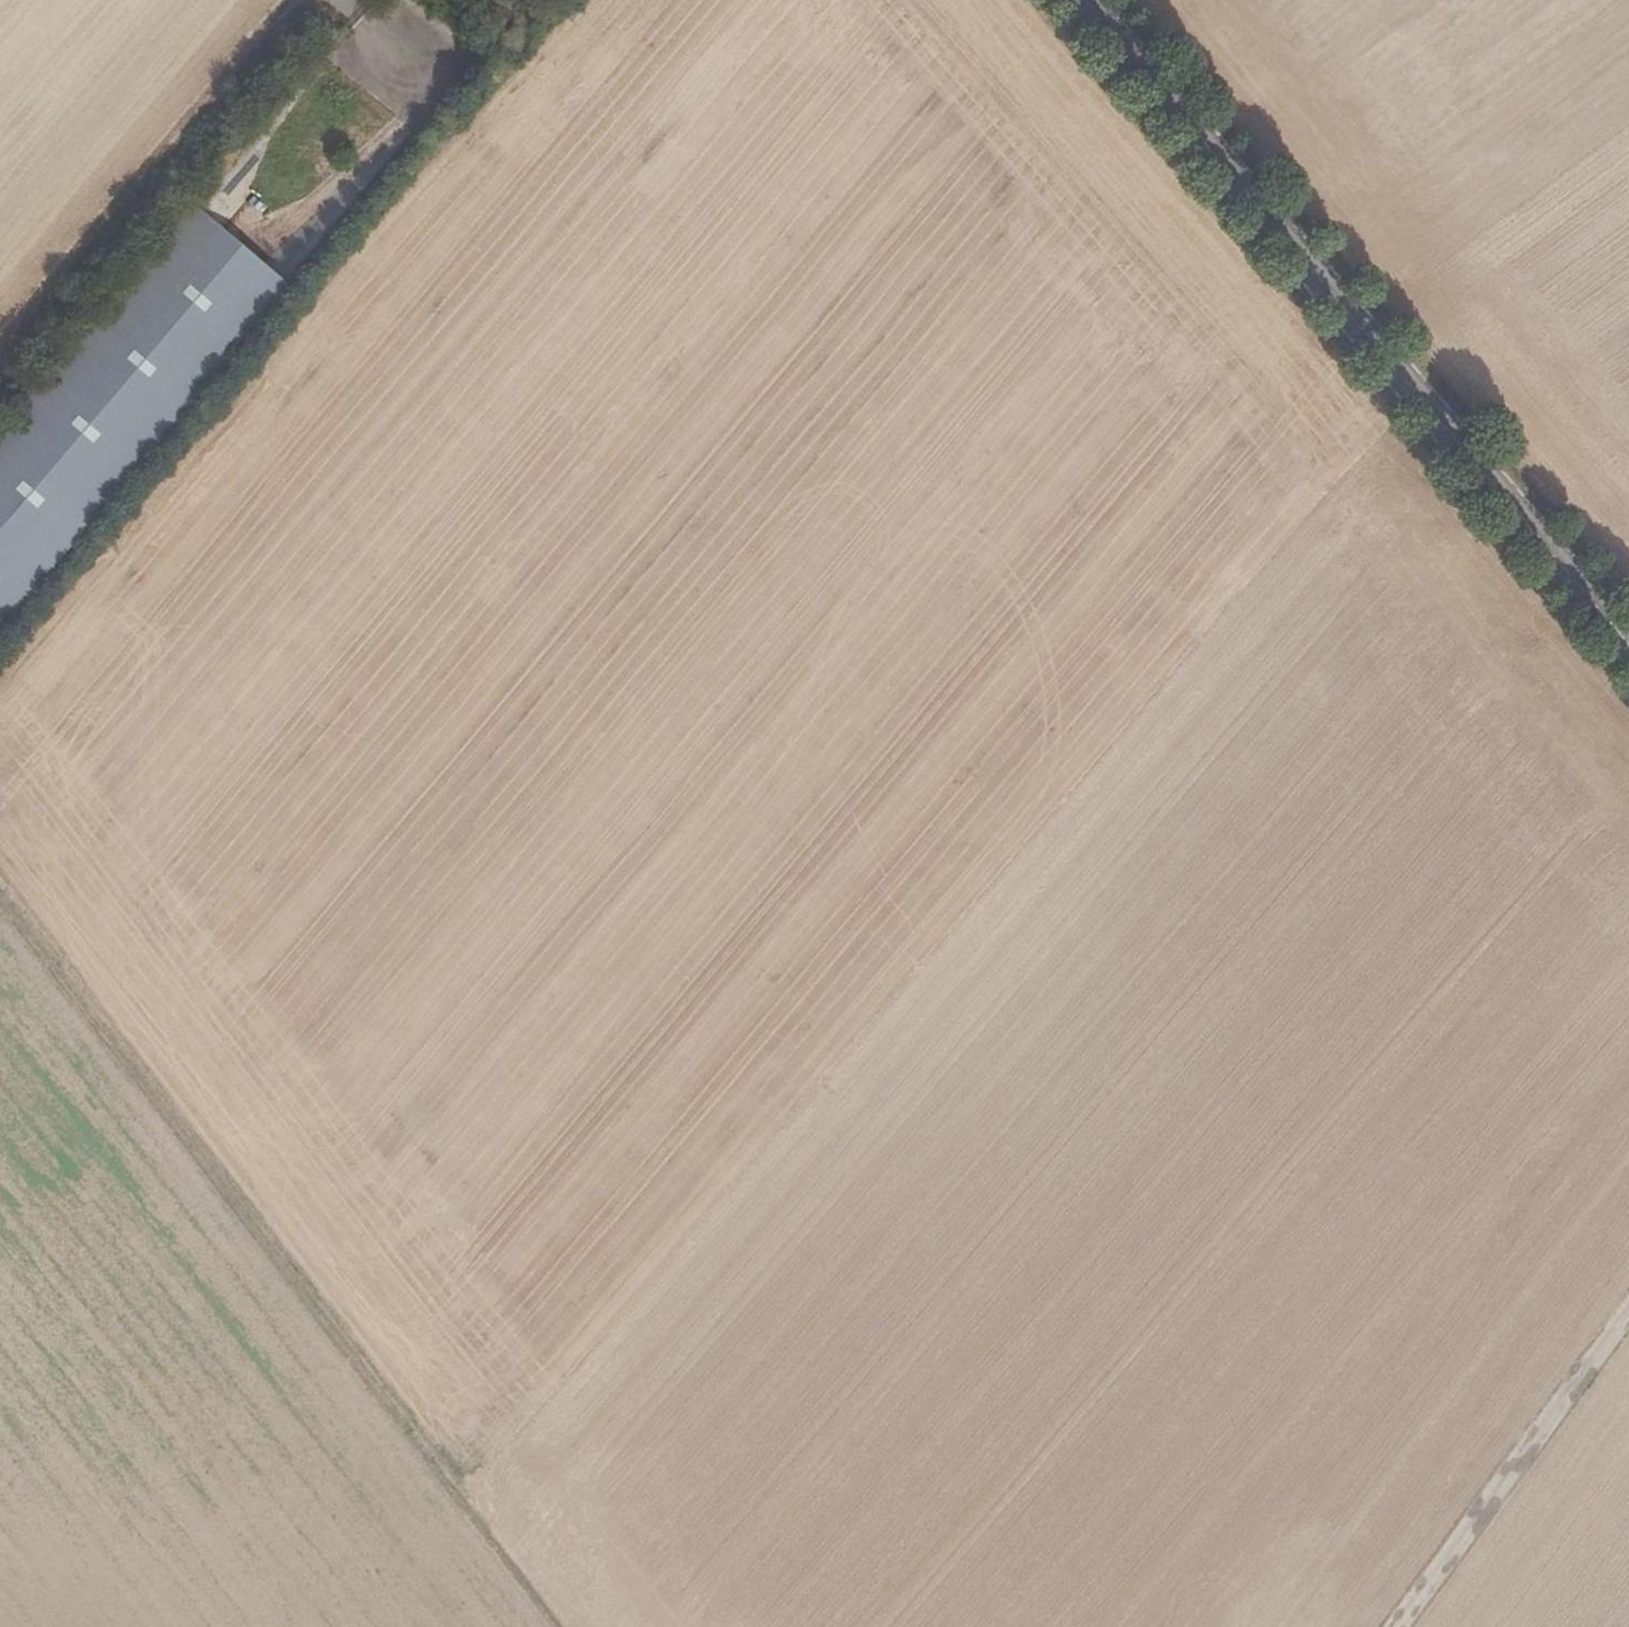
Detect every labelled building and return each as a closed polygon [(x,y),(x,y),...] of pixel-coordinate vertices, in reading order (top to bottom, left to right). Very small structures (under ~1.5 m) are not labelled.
[(273,292),(194,225),(0,454),(0,612),(273,292)]
